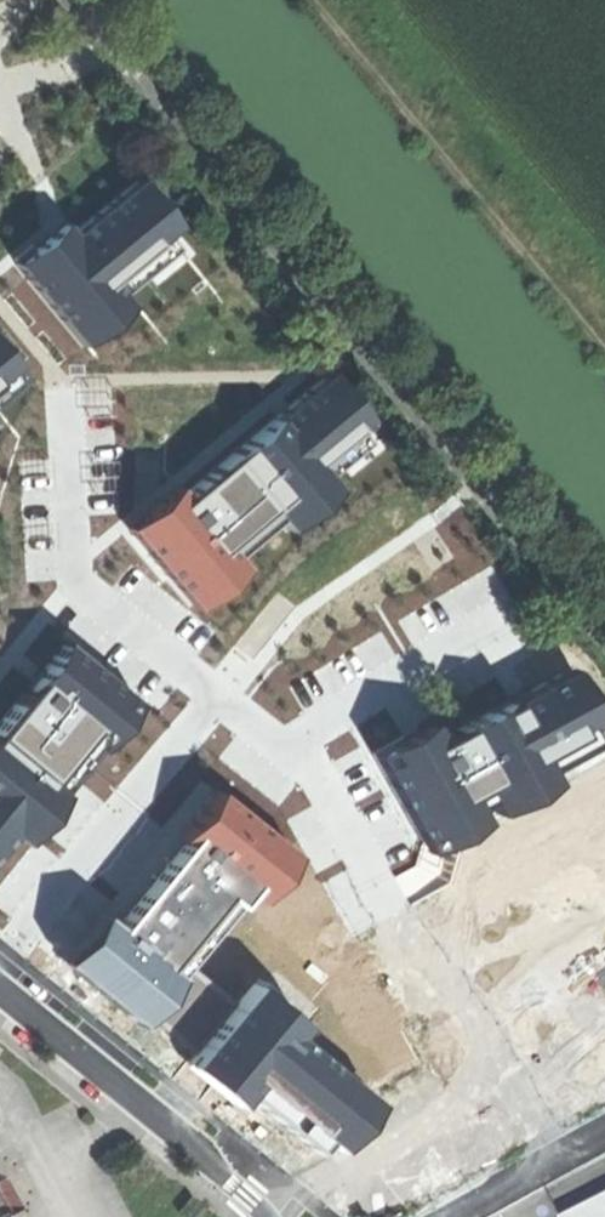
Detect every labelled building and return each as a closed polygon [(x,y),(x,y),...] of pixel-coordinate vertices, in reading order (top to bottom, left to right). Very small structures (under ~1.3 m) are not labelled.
[(140,304),(131,293),(185,250),(174,238),(187,228),(148,179),(82,232),(74,222),(21,263),(89,347),(140,304)] [(26,378),(0,344),(0,398),(26,378)] [(178,485),(128,527),(196,609),(246,567),(237,556),(279,520),(290,532),(342,489),(332,477),(371,445),(362,433),(373,424),(334,376),(188,497),(178,485)] [(64,639),(0,716),(0,841),(10,830),(21,839),(138,699),(64,639)] [(478,639),(442,654),(450,672),(486,657),(478,639)] [(428,724),(369,755),(423,855),(552,785),(546,772),(594,746),(585,731),(598,725),(571,671),(448,732),(449,736),(437,742),(428,724)] [(98,910),(56,959),(133,1021),(143,1011),(189,1049),(179,1061),(230,1103),(240,1092),(309,1149),(317,1139),(329,1148),(369,1100),(289,1033),(297,1023),(247,981),(230,1001),(182,963),(242,892),(253,901),(292,854),(216,790),(177,838),(183,842),(115,924),(98,910)] [(567,1212),(570,1216),(604,1216),(604,1193),(567,1212)] [(0,1198),(0,1216),(10,1216),(0,1198)]
